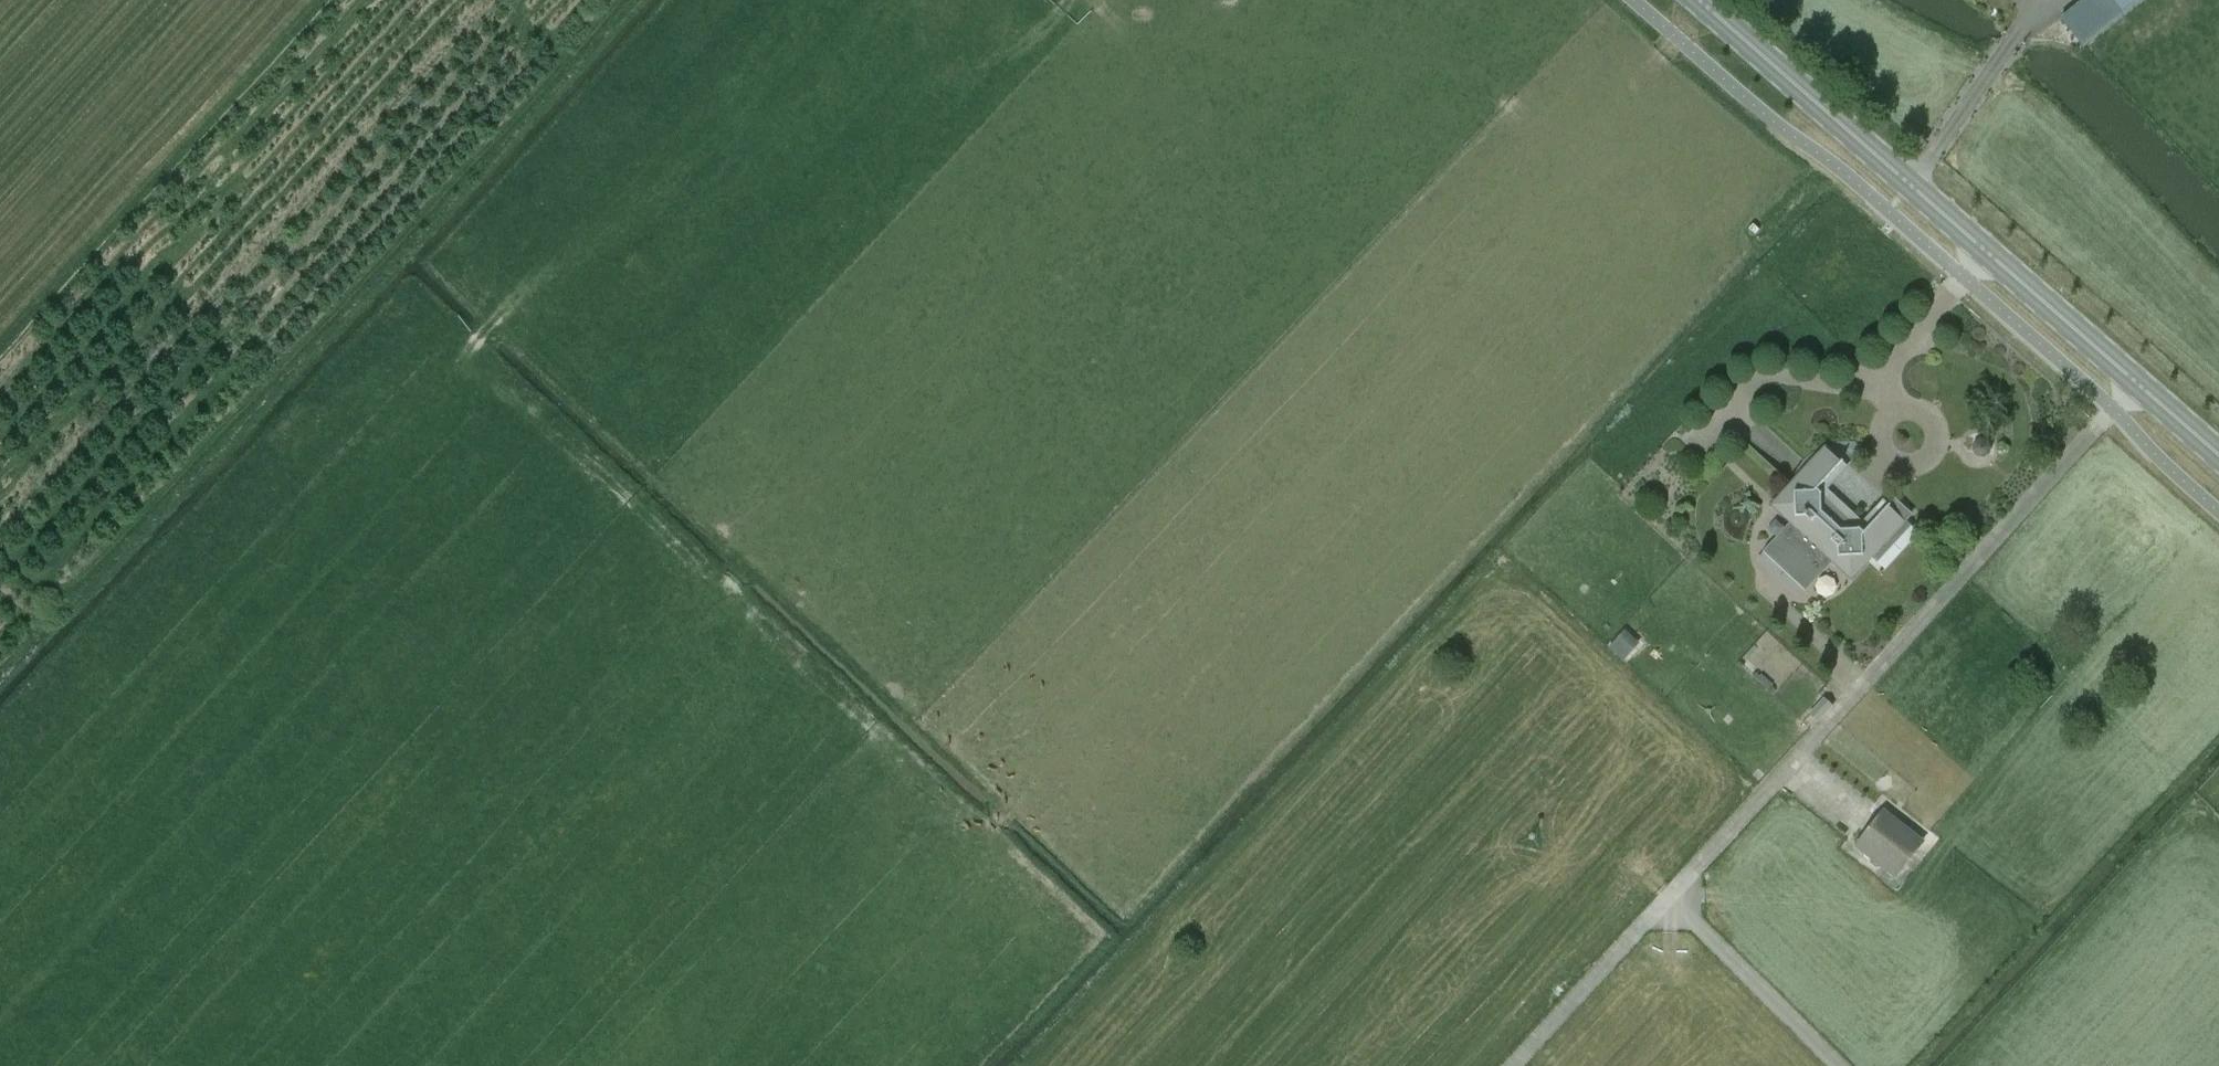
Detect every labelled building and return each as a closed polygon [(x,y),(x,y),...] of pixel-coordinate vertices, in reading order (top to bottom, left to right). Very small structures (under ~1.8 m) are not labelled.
[(2064,17),(2070,25),(2085,43),(2086,43),(2089,40),(2109,23),(2123,12),(2113,0),(2081,0),(2062,15),(2064,17)] [(1754,223),(1749,229),(1756,235),(1760,229),(1754,223)] [(1907,524),(1908,523),(1903,519),(1909,512),(1896,499),(1890,506),(1885,501),(1861,528),(1824,493),(1848,467),(1843,463),(1845,461),(1844,460),(1838,466),(1826,454),(1779,505),(1799,523),(1768,555),(1803,588),(1834,555),(1853,573),(1871,553),(1876,557),(1879,555),(1884,552),(1888,550),(1892,547),(1895,544),(1897,542),(1899,539),(1901,536),(1903,533),(1905,528),(1907,524)] [(1625,631),(1609,643),(1621,659),(1637,647),(1625,631)] [(1884,808),(1854,847),(1896,879),(1926,841),(1884,808)]
